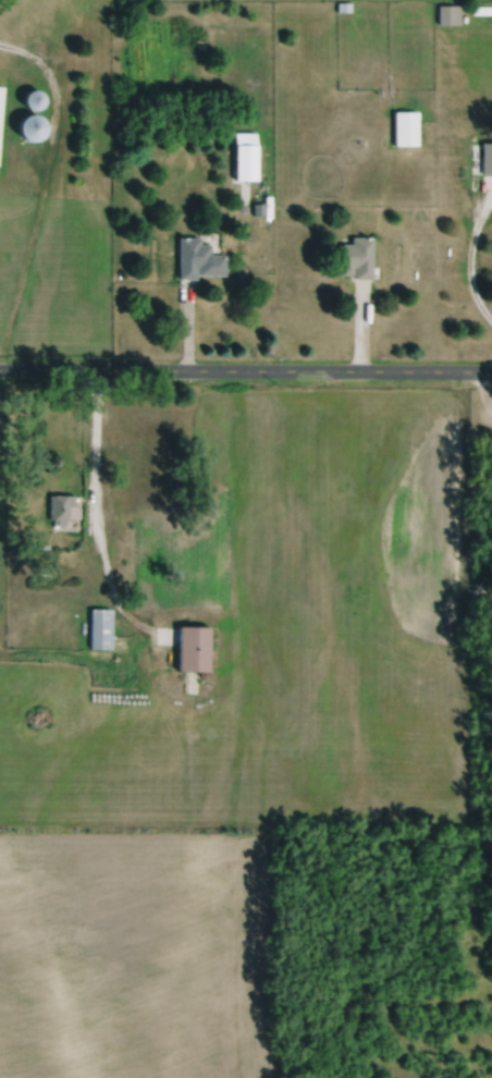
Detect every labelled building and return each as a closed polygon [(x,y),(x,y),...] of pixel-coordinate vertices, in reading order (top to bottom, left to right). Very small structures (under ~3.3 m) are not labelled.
[(335,1),(335,11),(349,11),(349,1),(335,1)] [(436,4),(438,24),(459,23),(458,4),(436,4)] [(193,39),(193,48),(202,48),(202,39),(193,39)] [(28,89),(26,91),(24,94),(23,96),(22,99),(22,102),(23,105),(25,107),(27,109),(30,110),(34,110),(36,109),(39,108),(41,106),(42,102),(42,99),(42,97),(41,94),(39,91),(37,90),(34,89),(32,89),(28,89)] [(392,111),(393,145),(416,145),(416,121),(416,111),(394,111),(392,111)] [(26,114),(22,115),(20,119),(17,122),(16,126),(17,131),(19,134),(22,137),(25,139),(28,140),(33,140),(36,138),(39,136),(42,133),(44,130),(44,125),(42,121),(40,118),(37,115),(34,113),(29,113),(26,114)] [(232,132),(232,180),(254,180),(254,132),(232,132)] [(480,174),(491,174),(491,143),(480,143),(480,174)] [(251,203),(251,216),(261,215),(260,203),(251,203)] [(339,244),(339,274),(350,274),(350,267),(352,267),(352,279),(369,279),(370,237),(348,236),(348,244),(339,244)] [(176,237),(176,279),(179,279),(194,279),(194,267),(196,267),(196,275),(222,275),(222,273),(222,255),(208,255),(208,244),(197,244),(197,237),(176,237)] [(49,493),(49,518),(52,518),(52,524),(63,524),(63,518),(78,518),(78,505),(73,505),(73,493),(49,493)] [(90,608),(90,647),(111,648),(111,635),(111,609),(90,608)] [(179,625),(177,670),(206,671),(207,626),(179,625)]
